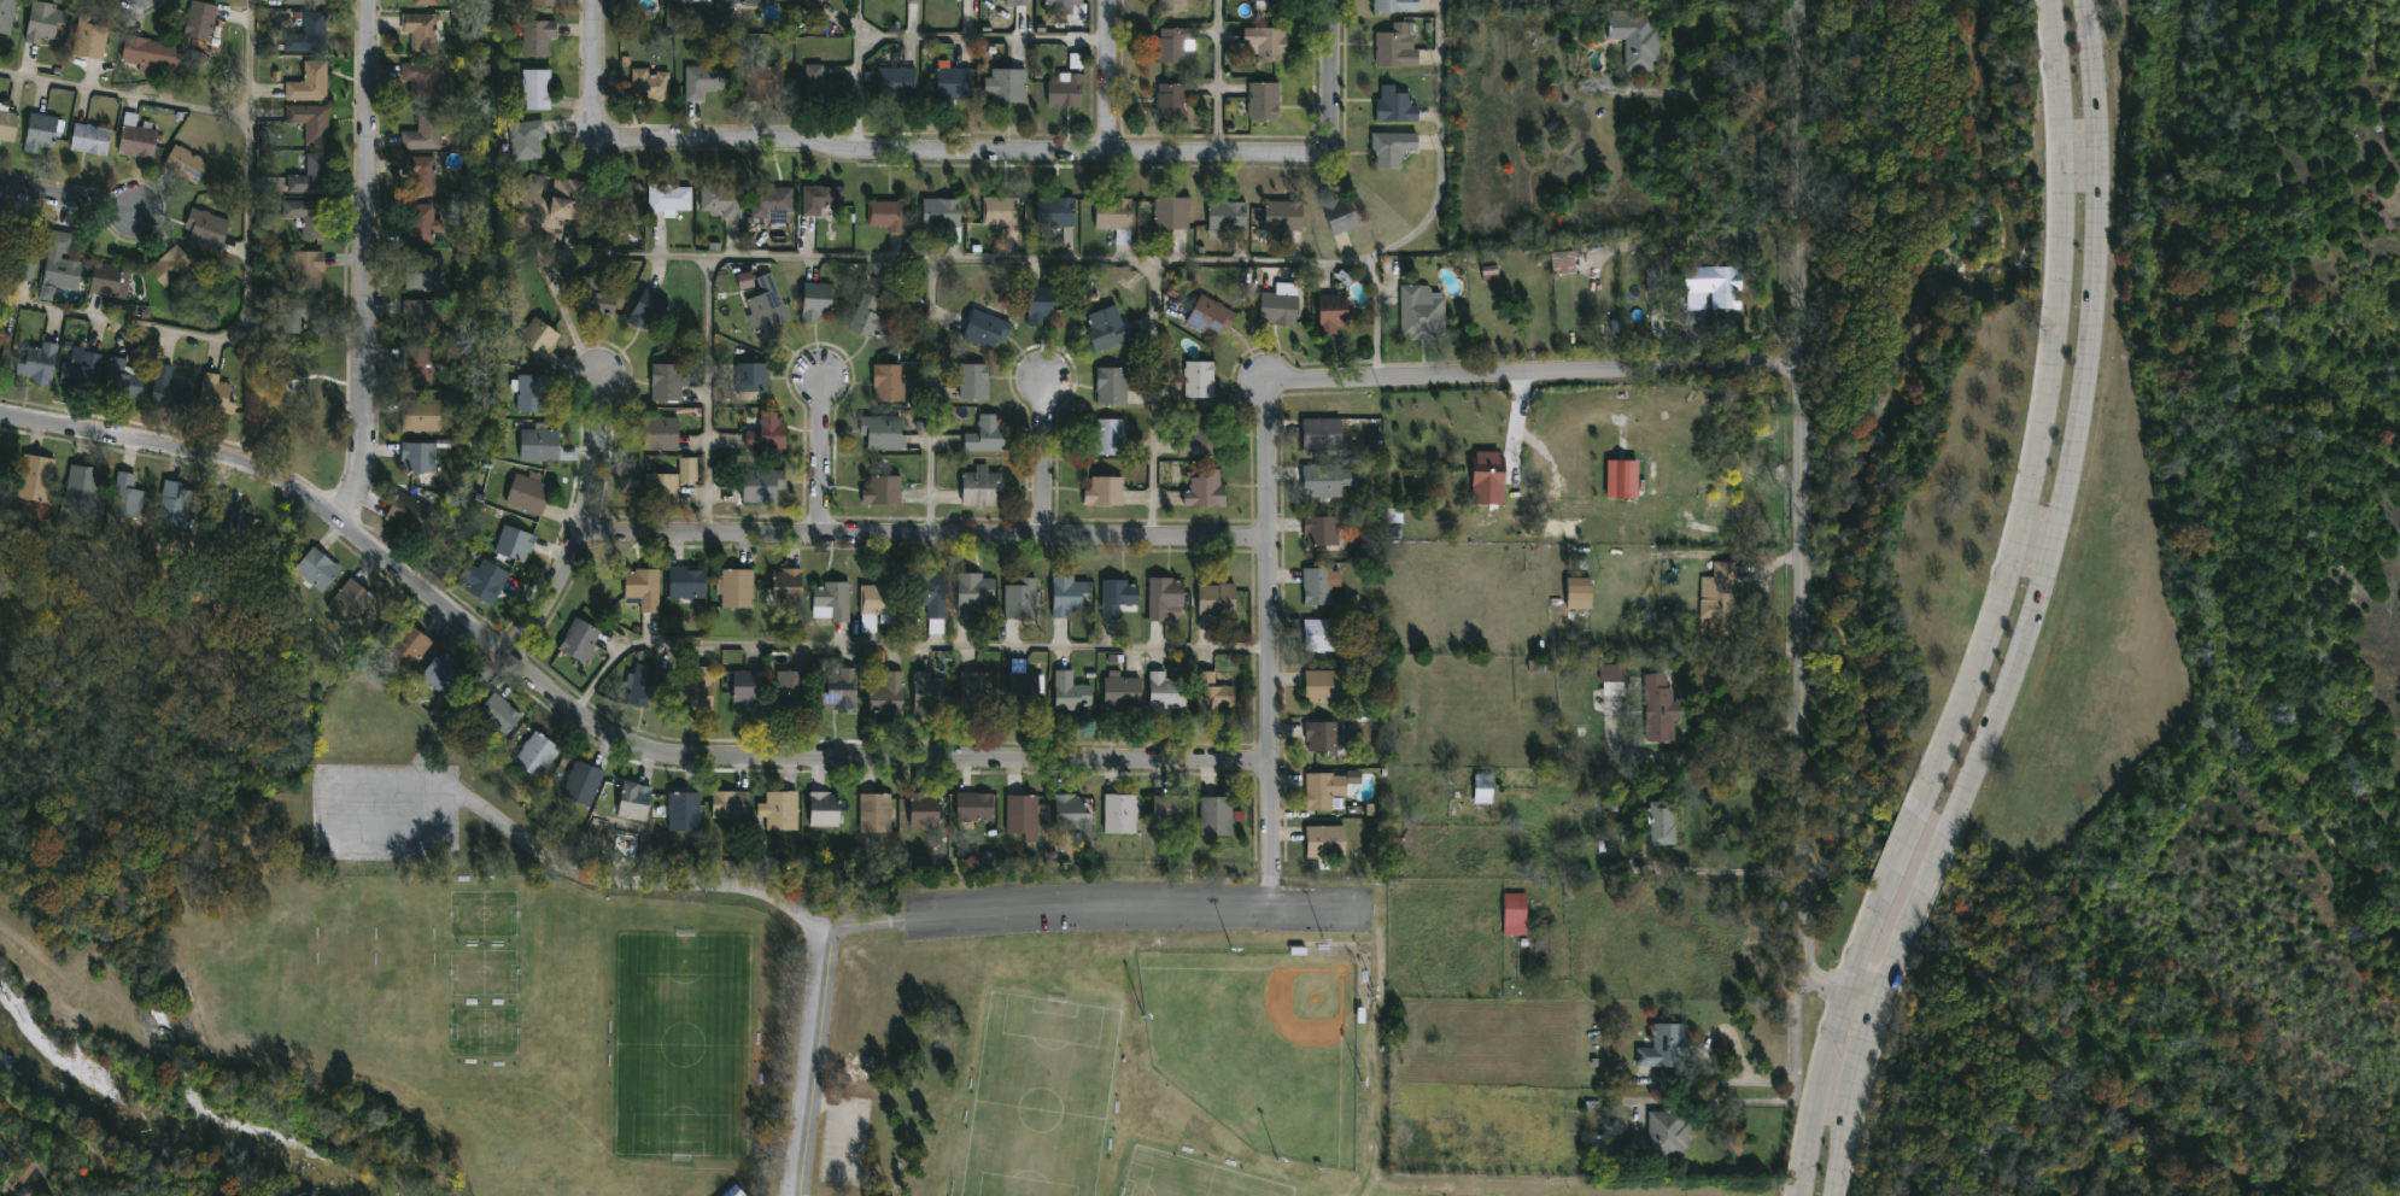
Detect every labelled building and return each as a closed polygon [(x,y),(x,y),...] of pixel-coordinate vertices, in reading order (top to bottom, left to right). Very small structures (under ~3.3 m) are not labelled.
[(10,34),(0,33),(0,0),(14,0),(10,34)] [(24,40),(31,0),(68,6),(60,46),(24,40)] [(182,35),(190,0),(196,0),(217,5),(207,42),(182,35)] [(811,11),(822,0),(800,0),(811,11)] [(1082,0),(1045,0),(1045,6),(1052,6),(1053,16),(1072,15),(1072,6),(1082,6),(1082,0)] [(1157,11),(1157,0),(1186,0),(1186,11),(1157,11)] [(1372,11),(1372,0),(1417,0),(1417,11),(1372,11)] [(283,51),(283,33),(303,33),(303,11),(324,11),(324,51),(283,51)] [(435,55),(411,55),(411,33),(400,33),(400,13),(435,13),(435,55)] [(1656,13),(1656,70),(1622,70),(1622,37),(1608,37),(1608,13),(1656,13)] [(106,59),(71,53),(78,14),(112,20),(106,59)] [(552,55),(522,55),(522,20),(552,20),(552,55)] [(1392,30),(1391,22),(1410,20),(1410,47),(1417,47),(1417,65),(1374,65),(1374,30),(1392,30)] [(1255,60),(1255,46),(1242,46),(1242,27),(1284,27),(1284,60),(1255,60)] [(1157,61),(1157,28),(1193,28),(1193,40),(1183,40),(1183,61),(1157,61)] [(121,60),(124,36),(181,45),(177,69),(121,60)] [(326,60),(326,100),(285,100),(285,81),(303,81),(303,60),(326,60)] [(400,80),(400,63),(439,63),(439,98),(410,98),(410,80),(400,80)] [(839,78),(839,100),(804,100),(804,63),(824,64),(824,78),(839,78)] [(703,99),(685,99),(685,65),(724,65),(724,89),(703,89),(703,99)] [(747,65),(782,65),(782,93),(747,93),(747,65)] [(878,95),(878,65),(914,65),(914,95),(878,95)] [(970,98),(935,98),(935,66),(970,66),(970,98)] [(1024,68),(1024,100),(985,99),(987,66),(1024,68)] [(521,68),(549,68),(549,107),(521,107),(521,68)] [(632,98),(632,68),(668,68),(668,98),(632,98)] [(1081,72),(1081,105),(1048,105),(1048,72),(1081,72)] [(1248,118),(1248,81),(1277,81),(1277,118),(1248,118)] [(1183,82),(1183,119),(1157,119),(1157,82),(1183,82)] [(1416,121),(1376,121),(1376,83),(1393,83),(1393,90),(1409,90),(1409,104),(1416,104),(1416,121)] [(305,143),(305,123),(286,123),(286,105),(327,105),(327,143),(305,143)] [(14,140),(0,138),(0,109),(17,111),(14,140)] [(439,148),(400,148),(400,130),(416,130),(416,111),(439,111),(439,148)] [(58,117),(49,154),(23,150),(30,112),(58,117)] [(542,121),(542,158),(513,158),(513,121),(542,121)] [(152,158),(117,151),(123,122),(157,129),(152,158)] [(106,153),(70,150),(74,123),(109,127),(106,153)] [(1416,150),(1399,150),(1399,166),(1371,166),(1370,131),(1416,131),(1416,150)] [(198,182),(163,169),(171,145),(206,158),(198,182)] [(327,152),(327,192),(287,192),(287,175),(305,175),(305,152),(327,152)] [(403,195),(403,156),(434,156),(434,195),(403,195)] [(550,216),(554,177),(589,180),(585,219),(550,216)] [(638,181),(638,219),(597,219),(597,181),(638,181)] [(649,210),(649,183),(690,183),(690,210),(649,210)] [(722,218),(722,210),(701,210),(701,184),(739,184),(739,218),(722,218)] [(794,186),(794,211),(768,211),(768,218),(750,218),(750,186),(794,186)] [(802,215),(802,186),(843,186),(843,207),(820,207),(820,215),(802,215)] [(1350,195),(1357,227),(1329,233),(1321,195),(1335,192),(1336,199),(1350,195)] [(1017,195),(1017,228),(983,228),(983,195),(1017,195)] [(1073,225),(1036,225),(1036,195),(1073,195),(1073,225)] [(1153,228),(1153,195),(1188,195),(1188,228),(1153,228)] [(959,198),(959,225),(923,225),(923,198),(959,198)] [(1130,198),(1130,228),(1095,228),(1095,198),(1130,198)] [(324,238),(302,238),(303,216),(282,216),(282,200),(324,200),(324,238)] [(868,200),(900,200),(900,229),(868,229),(868,200)] [(1243,228),(1207,228),(1207,200),(1243,200),(1243,228)] [(1264,228),(1264,200),(1300,200),(1300,228),(1264,228)] [(400,223),(406,223),(406,203),(433,203),(433,242),(400,242),(400,223)] [(229,215),(219,248),(188,240),(197,206),(229,215)] [(7,240),(39,246),(31,281),(1,275),(7,240)] [(193,262),(165,288),(147,269),(175,242),(193,262)] [(1549,252),(1571,248),(1574,271),(1552,275),(1549,252)] [(322,287),(288,287),(288,250),(322,250),(322,287)] [(77,288),(42,283),(47,254),(82,260),(77,288)] [(404,288),(404,256),(444,256),(444,288),(404,288)] [(88,292),(95,259),(130,266),(123,299),(88,292)] [(1711,307),(1711,291),(1687,291),(1687,265),(1740,265),(1740,307),(1711,307)] [(1657,270),(1645,270),(1646,288),(1658,287),(1657,270)] [(754,289),(752,272),(736,274),(738,290),(754,289)] [(598,277),(598,293),(614,293),(614,315),(580,315),(580,277),(598,277)] [(803,321),(803,281),(831,281),(831,321),(803,321)] [(1442,338),(1399,338),(1399,283),(1429,283),(1429,291),(1442,291),(1442,338)] [(1028,324),(1028,286),(1054,286),(1054,324),(1028,324)] [(744,300),(775,287),(791,321),(760,335),(744,300)] [(668,299),(652,334),(627,323),(643,288),(668,299)] [(895,307),(880,341),(848,327),(862,293),(895,307)] [(1222,327),(1212,340),(1183,319),(1202,293),(1235,315),(1224,329),(1222,327)] [(1295,323),(1259,323),(1259,293),(1295,293),(1295,323)] [(1318,293),(1345,293),(1345,333),(1318,333),(1318,293)] [(303,318),(303,333),(279,333),(277,298),(323,295),(323,318),(303,318)] [(402,333),(402,298),(434,298),(434,333),(402,333)] [(1003,341),(997,339),(994,350),(961,338),(972,309),(1011,322),(1003,341)] [(1095,350),(1083,315),(1105,309),(1111,326),(1126,321),(1131,338),(1095,350)] [(558,332),(543,356),(517,339),(534,315),(558,332)] [(8,371),(0,371),(0,335),(8,335),(8,371)] [(40,347),(41,341),(57,344),(51,385),(16,379),(21,345),(40,347)] [(433,346),(433,382),(400,382),(400,346),(433,346)] [(100,353),(94,391),(59,386),(63,362),(81,364),(83,351),(100,353)] [(115,401),(100,380),(111,373),(106,364),(123,353),(142,385),(115,401)] [(1212,360),(1212,398),(1183,398),(1183,360),(1212,360)] [(187,410),(151,405),(156,363),(171,365),(169,382),(191,385),(187,410)] [(650,400),(650,363),(681,363),(681,400),(650,400)] [(733,363),(767,363),(767,391),(733,391),(733,363)] [(907,399),(873,399),(873,363),(907,363),(907,399)] [(987,363),(987,398),(958,398),(958,363),(987,363)] [(1126,404),(1095,404),(1095,368),(1126,368),(1126,404)] [(228,400),(235,400),(233,414),(197,408),(203,370),(221,374),(219,381),(232,383),(228,400)] [(544,410),(517,410),(517,374),(544,374),(544,410)] [(400,430),(400,398),(439,398),(439,430),(400,430)] [(744,429),(760,429),(760,410),(784,410),(784,448),(744,448),(744,429)] [(978,433),(978,412),(1002,412),(1002,450),(964,450),(964,433),(978,433)] [(867,448),(867,434),(860,434),(860,415),(903,415),(903,448),(867,448)] [(678,416),(678,448),(645,448),(645,416),(678,416)] [(1301,417),(1341,417),(1341,448),(1301,448),(1301,417)] [(1123,453),(1094,453),(1094,418),(1123,418),(1123,453)] [(1177,434),(1190,434),(1190,418),(1218,418),(1218,456),(1177,456),(1177,434)] [(558,428),(557,459),(520,459),(521,424),(544,426),(544,428),(558,428)] [(434,441),(434,470),(400,470),(400,441),(434,441)] [(54,458),(47,504),(16,499),(23,453),(54,458)] [(3,494),(8,457),(0,456),(0,494),(3,494)] [(644,473),(678,471),(678,456),(696,456),(696,480),(677,480),(677,505),(644,505),(644,473)] [(1503,479),(1485,479),(1485,486),(1471,486),(1471,465),(1480,465),(1480,456),(1504,456),(1504,473),(1518,473),(1518,488),(1503,488),(1503,479)] [(1637,461),(1606,461),(1605,499),(1637,499),(1637,461)] [(961,505),(961,471),(976,471),(976,463),(987,463),(987,471),(1002,471),(1002,491),(996,491),(996,505),(961,505)] [(95,465),(94,509),(65,508),(66,465),(95,465)] [(1301,465),(1353,465),(1353,496),(1301,496),(1301,465)] [(742,502),(742,468),(783,468),(783,488),(777,488),(777,502),(742,502)] [(135,473),(133,488),(145,489),(140,518),(111,514),(118,470),(135,473)] [(1183,489),(1190,489),(1190,470),(1223,470),(1223,505),(1183,505),(1183,489)] [(551,483),(540,516),(504,504),(514,473),(551,483)] [(900,475),(900,503),(862,503),(862,475),(900,475)] [(1122,504),(1083,504),(1083,487),(1089,487),(1089,475),(1122,475),(1122,504)] [(154,521),(168,476),(193,483),(181,528),(154,521)] [(421,529),(387,514),(398,491),(432,506),(421,529)] [(236,527),(212,524),(216,496),(239,498),(236,527)] [(1336,545),(1303,545),(1303,515),(1336,515),(1336,545)] [(533,533),(525,561),(493,552),(502,524),(533,533)] [(341,569),(322,593),(293,569),(312,546),(341,569)] [(463,588),(485,558),(510,575),(496,597),(487,592),(481,600),(463,588)] [(1733,561),(1732,634),(1707,634),(1707,618),(1698,618),(1698,599),(1709,599),(1710,561),(1733,561)] [(668,598),(668,565),(706,565),(706,598),(668,598)] [(658,568),(658,612),(640,612),(640,598),(625,598),(625,568),(658,568)] [(751,568),(751,608),(720,608),(720,568),(751,568)] [(783,615),(783,603),(772,603),(772,568),(802,568),(802,615),(783,615)] [(1303,605),(1303,568),(1330,568),(1330,605),(1303,605)] [(926,605),(918,605),(918,573),(944,573),(944,618),(926,618),(926,605)] [(956,573),(994,573),(994,615),(956,615),(956,573)] [(324,605),(352,578),(379,603),(351,631),(324,605)] [(1036,618),(1005,618),(1005,578),(1036,578),(1036,618)] [(1052,578),(1089,578),(1089,616),(1052,616),(1052,578)] [(1167,621),(1148,621),(1148,578),(1184,578),(1184,612),(1167,612),(1167,621)] [(1590,608),(1565,608),(1565,578),(1590,578),(1590,608)] [(1101,618),(1101,580),(1137,580),(1137,606),(1119,606),(1119,618),(1101,618)] [(849,621),(812,621),(812,581),(849,581),(849,621)] [(897,615),(870,615),(870,623),(861,623),(861,584),(897,584),(897,615)] [(1234,584),(1234,615),(1198,615),(1198,584),(1234,584)] [(557,650),(573,617),(602,631),(585,663),(557,650)] [(1303,650),(1303,618),(1341,618),(1341,650),(1303,650)] [(432,641),(408,672),(382,651),(405,621),(432,641)] [(441,693),(420,675),(441,650),(463,668),(441,693)] [(1037,708),(1009,708),(1009,658),(1024,658),(1024,673),(1037,673),(1037,708)] [(1597,681),(1597,663),(1625,663),(1625,681),(1597,681)] [(662,705),(630,705),(630,666),(662,666),(662,705)] [(855,709),(821,709),(821,668),(855,668),(855,709)] [(1054,708),(1054,669),(1072,669),(1072,684),(1091,684),(1091,708),(1054,708)] [(732,670),(760,670),(760,703),(732,703),(732,670)] [(775,670),(802,670),(802,713),(775,713),(775,670)] [(868,670),(902,670),(902,713),(868,713),(868,670)] [(1165,670),(1165,678),(1186,678),(1186,709),(1149,709),(1149,670),(1165,670)] [(1217,670),(1217,681),(1233,681),(1233,710),(1198,710),(1198,670),(1217,670)] [(1342,700),(1304,700),(1304,670),(1342,670),(1342,700)] [(953,713),(913,713),(913,672),(931,672),(931,678),(942,678),(942,696),(953,696),(953,713)] [(960,673),(993,673),(993,708),(960,708),(960,673)] [(1643,673),(1672,673),(1673,740),(1644,740),(1643,673)] [(1140,676),(1140,705),(1104,705),(1104,676),(1140,676)] [(674,678),(712,678),(712,707),(674,707),(674,678)] [(521,717),(503,737),(474,711),(493,691),(521,717)] [(1305,750),(1305,721),(1337,721),(1337,750),(1305,750)] [(560,749),(537,779),(511,761),(534,729),(560,749)] [(603,770),(589,807),(561,795),(574,760),(603,770)] [(1305,810),(1305,773),(1345,773),(1345,810),(1305,810)] [(1491,773),(1491,803),(1473,803),(1473,773),(1491,773)] [(616,815),(624,780),(651,786),(645,821),(616,815)] [(698,831),(667,831),(667,791),(698,791),(698,831)] [(712,821),(712,791),(748,791),(748,821),(712,821)] [(796,791),(796,828),(766,828),(766,817),(756,817),(756,803),(766,803),(766,791),(796,791)] [(809,826),(809,791),(838,791),(838,826),(809,826)] [(993,792),(993,821),(955,821),(955,792),(993,792)] [(859,793),(890,793),(890,832),(859,832),(859,793)] [(911,793),(938,793),(938,826),(911,826),(911,793)] [(1006,833),(1006,793),(1036,793),(1036,833),(1006,833)] [(1055,793),(1087,793),(1087,829),(1055,829),(1055,793)] [(1104,832),(1104,793),(1135,793),(1135,832),(1104,832)] [(1153,793),(1189,793),(1189,823),(1153,823),(1153,793)] [(1199,834),(1199,796),(1231,796),(1231,834),(1199,834)] [(1649,843),(1649,801),(1674,801),(1674,843),(1649,843)] [(1344,825),(1344,856),(1305,856),(1305,825),(1344,825)] [(1524,933),(1502,933),(1502,891),(1524,891),(1524,933)] [(1685,1022),(1685,1065),(1635,1066),(1635,1046),(1652,1046),(1652,1024),(1685,1022)] [(1685,1156),(1621,1155),(1622,1135),(1646,1136),(1646,1110),(1686,1110),(1685,1156)] [(1584,1156),(1604,1155),(1604,1136),(1583,1137),(1584,1156)] [(14,1179),(25,1184),(35,1164),(24,1158),(14,1179)] [(745,1195),(744,1195),(719,1195),(736,1183),(745,1195)]
